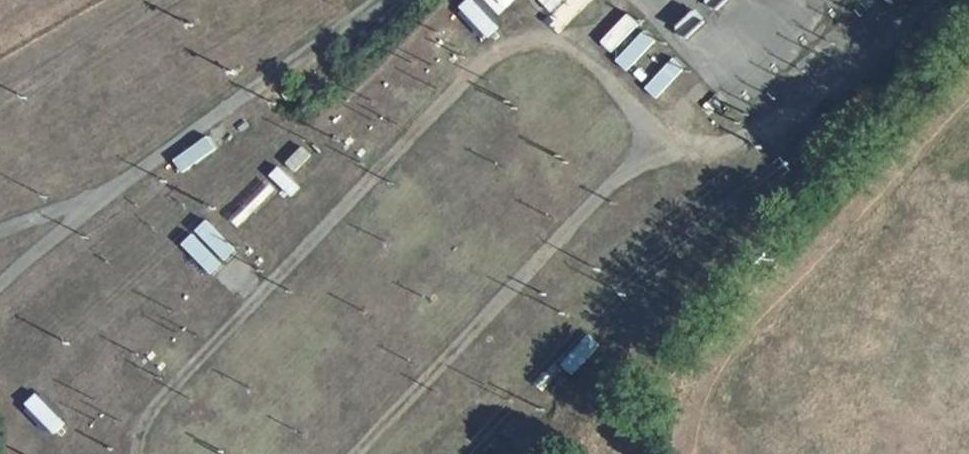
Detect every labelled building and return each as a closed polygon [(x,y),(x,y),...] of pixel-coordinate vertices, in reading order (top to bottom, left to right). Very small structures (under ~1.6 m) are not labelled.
[(550,11),(562,0),(539,0),(550,11)]
